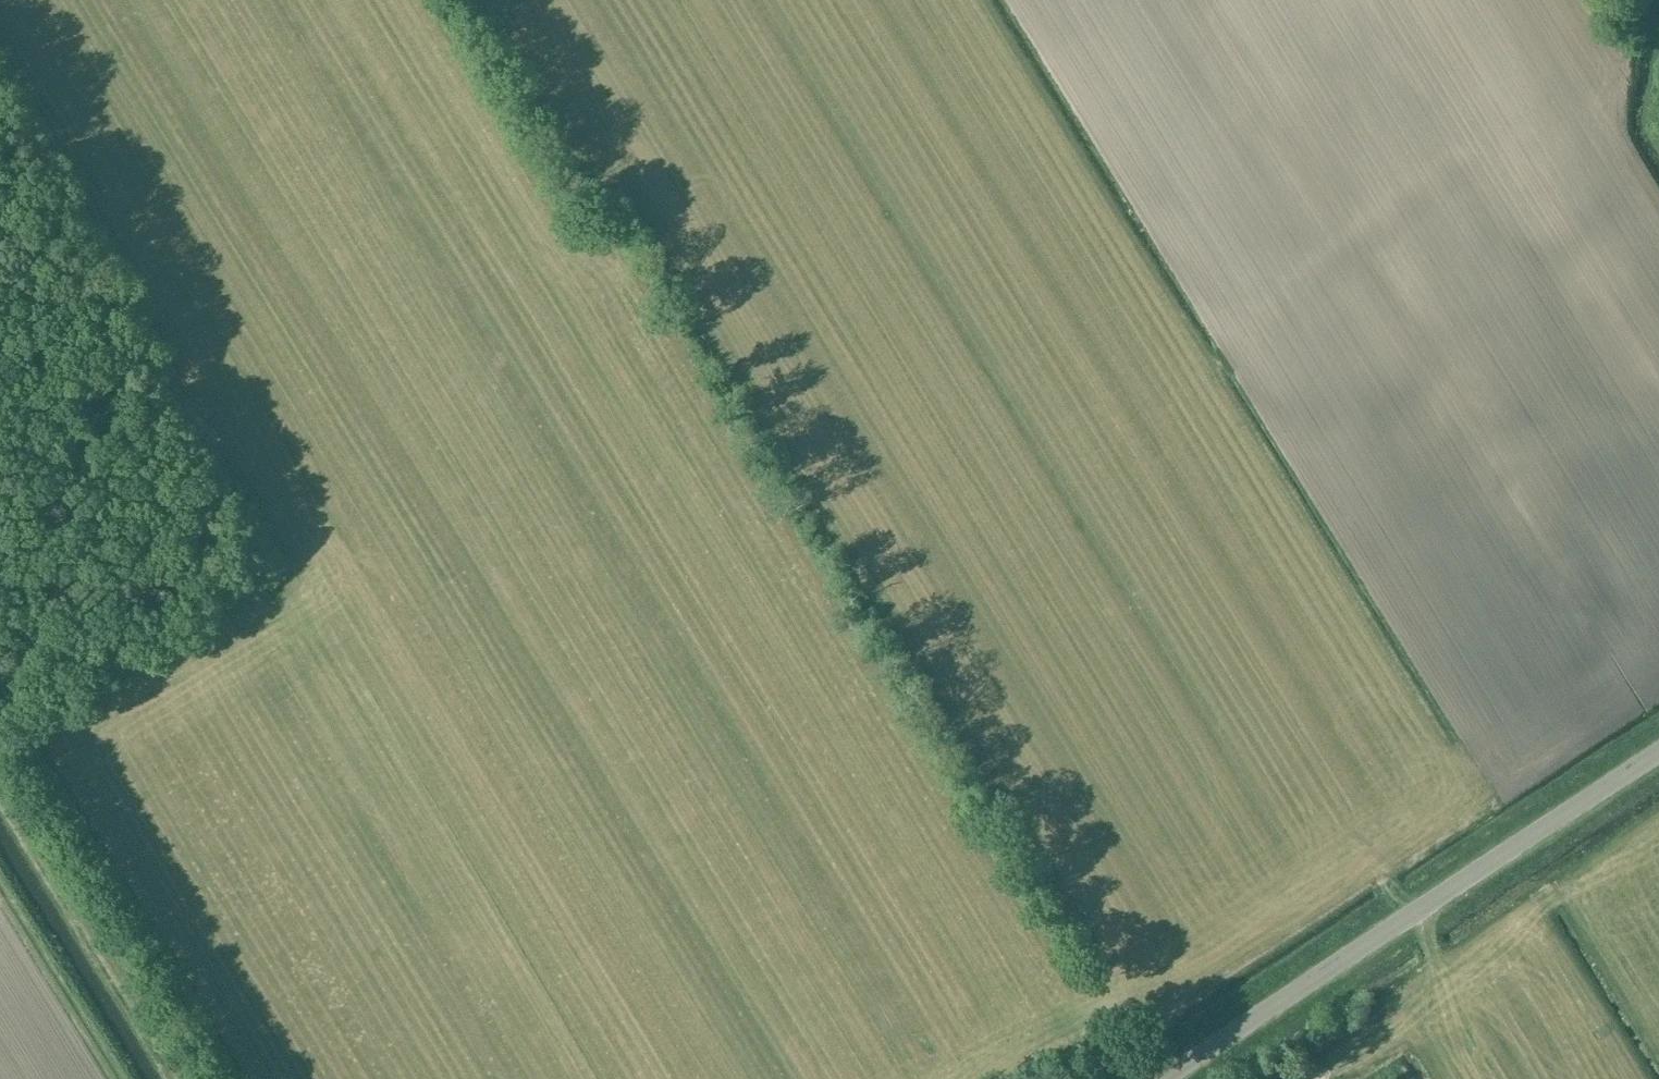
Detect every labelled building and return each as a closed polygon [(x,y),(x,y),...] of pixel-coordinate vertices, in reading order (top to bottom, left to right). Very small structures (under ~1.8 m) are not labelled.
[(1359,1033),(1368,1049),(1381,1042),(1372,1026),(1359,1033)]
